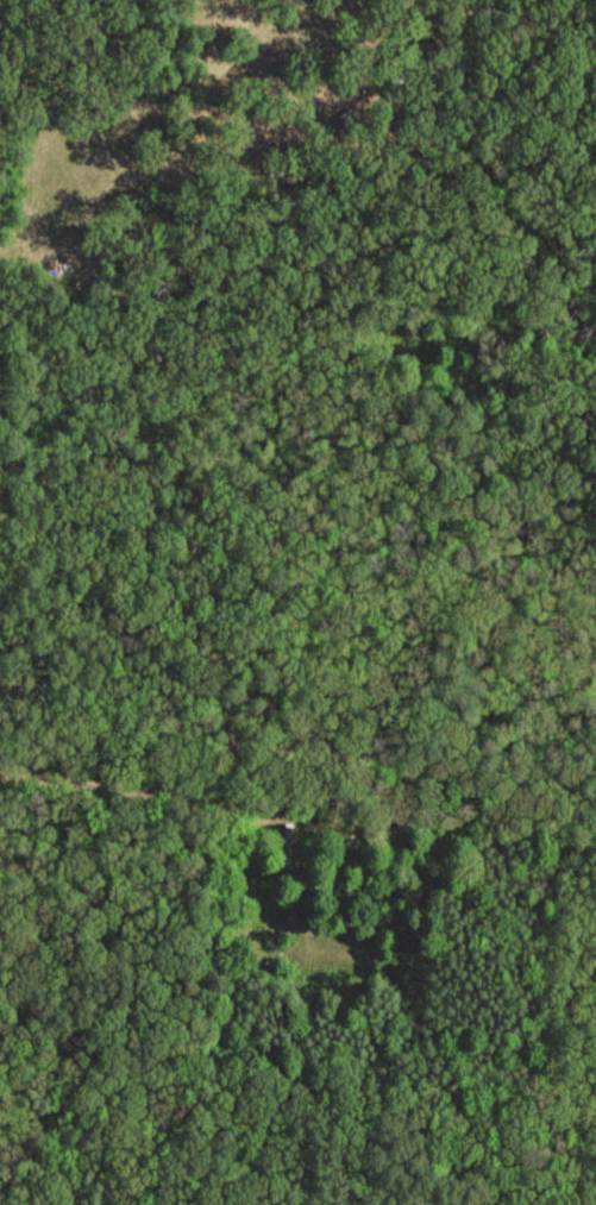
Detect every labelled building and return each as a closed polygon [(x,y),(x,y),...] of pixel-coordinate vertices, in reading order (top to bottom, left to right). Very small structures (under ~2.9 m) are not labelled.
[(293,821),(282,821),(280,860),(291,860),(293,821)]
